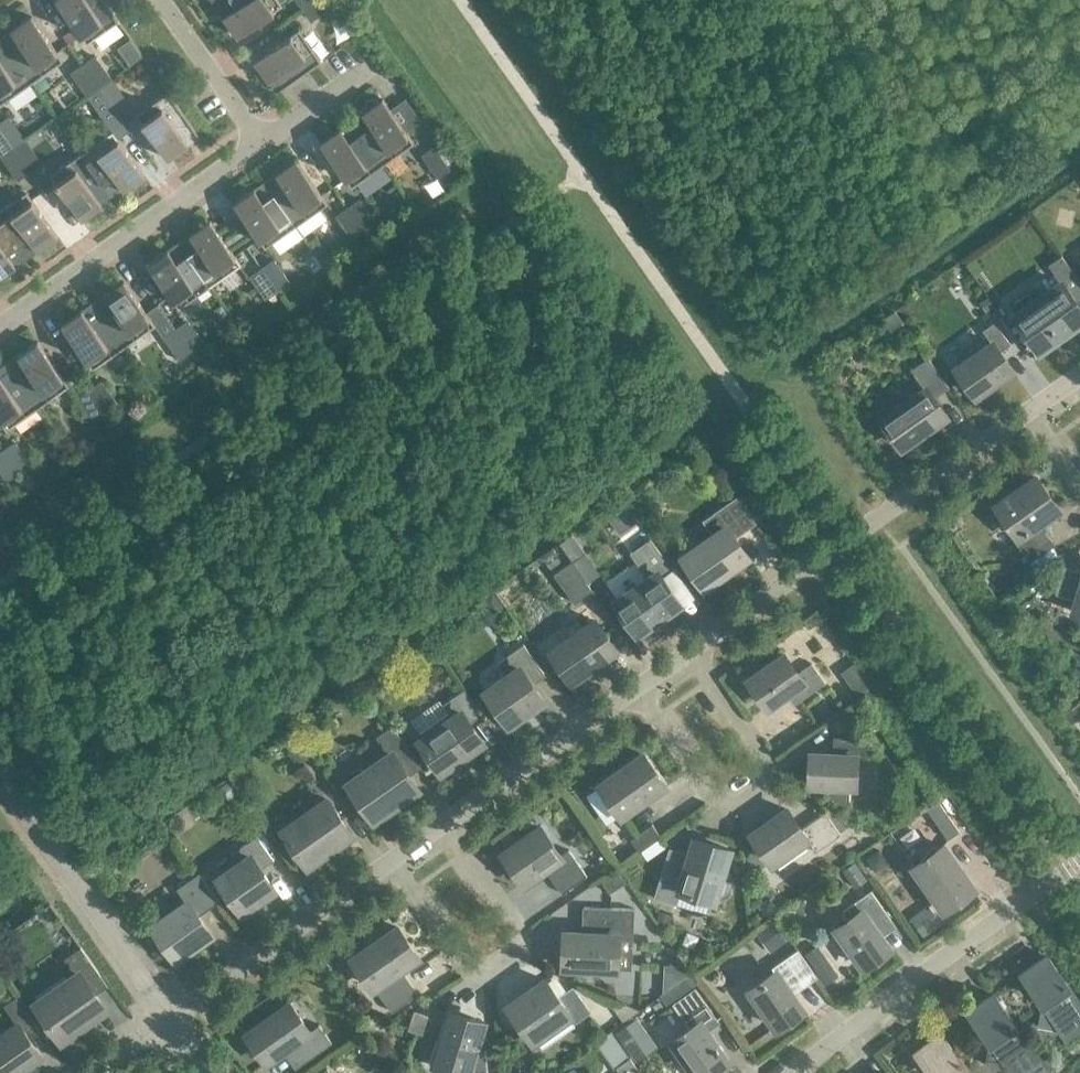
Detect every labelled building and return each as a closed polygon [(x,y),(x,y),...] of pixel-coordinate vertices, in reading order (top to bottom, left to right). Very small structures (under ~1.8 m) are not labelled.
[(104,0),(56,0),(87,44),(119,21),(104,0)] [(279,0),(224,0),(222,2),(229,13),(224,16),(238,37),(283,6),(279,0)] [(304,8),(316,0),(298,0),(304,8)] [(331,0),(316,0),(304,8),(313,21),(335,5),(331,0)] [(15,36),(4,44),(32,83),(63,61),(32,16),(11,31),(15,36)] [(277,91),(278,92),(322,61),(299,29),(255,60),(269,81),(275,77),(282,87),(277,91)] [(4,44),(0,47),(0,104),(1,105),(32,83),(4,44)] [(97,57),(84,66),(100,88),(112,79),(97,57)] [(100,88),(84,66),(72,74),(87,96),(100,88)] [(128,101),(112,79),(100,88),(115,109),(128,101)] [(115,109),(100,88),(87,96),(103,118),(115,109)] [(200,136),(168,92),(136,114),(168,159),(188,144),(184,139),(195,132),(198,137),(200,136)] [(366,119),(355,126),(383,165),(414,143),(383,99),(362,113),(366,119)] [(0,125),(0,129),(14,148),(26,140),(11,118),(0,125)] [(383,165),(355,126),(344,134),(341,129),(320,143),(351,187),(383,165)] [(0,129),(0,155),(1,157),(14,148),(0,129)] [(113,131),(81,153),(109,192),(120,185),(123,190),(144,175),(113,131)] [(41,161),(26,140),(14,148),(29,170),(41,161)] [(29,170),(14,148),(1,157),(16,179),(29,170)] [(451,170),(435,148),(423,157),(438,179),(451,170)] [(109,192),(81,153),(50,175),(81,219),(102,205),(98,200),(109,192)] [(280,179),(269,187),(296,226),(328,204),(297,160),(276,174),(280,179)] [(296,226),(269,187),(258,195),(254,189),(234,204),(265,248),(296,226)] [(0,210),(0,221),(23,253),(33,245),(37,251),(58,236),(26,192),(0,210)] [(361,200),(349,209),(364,231),(377,222),(361,200)] [(364,231),(349,209),(336,218),(352,239),(364,231)] [(193,240),(183,248),(210,287),(241,265),(210,220),(190,235),(193,240)] [(0,221),(0,277),(16,266),(12,260),(23,253),(0,221)] [(210,287),(183,248),(172,255),(168,250),(148,264),(179,309),(210,287)] [(974,256),(965,263),(973,275),(983,268),(974,256)] [(1061,256),(1048,265),(1060,282),(1032,302),(1027,295),(1011,307),(1015,313),(1013,315),(1039,351),(1079,322),(1079,309),(1073,300),(1079,295),(1079,282),(1061,256)] [(275,261),(263,270),(278,291),(290,283),(275,261)] [(278,291),(263,270),(250,278),(266,300),(278,291)] [(107,301),(97,308),(124,347),(155,325),(124,281),(104,296),(107,301)] [(124,347),(97,308),(86,316),(82,311),(62,325),(93,369),(124,347)] [(893,311),(882,319),(889,329),(900,322),(893,311)] [(189,322),(176,330),(192,352),(204,343),(189,322)] [(999,352),(1002,350),(1010,344),(995,322),(982,330),(991,343),(956,368),(976,396),(1012,370),(999,352)] [(192,352),(176,330),(164,339),(179,361),(192,352)] [(21,362),(10,369),(38,408),(69,386),(38,342),(17,356),(21,362)] [(949,387),(928,358),(911,370),(924,388),(882,418),(902,447),(946,416),(933,398),(949,387)] [(10,369),(0,376),(0,421),(6,430),(38,408),(10,369)] [(103,382),(90,391),(106,413),(118,404),(103,382)] [(106,413),(90,391),(78,400),(93,422),(106,413)] [(16,443),(4,452),(19,474),(32,465),(16,443)] [(4,452),(0,454),(0,472),(7,482),(19,474),(4,452)] [(996,509),(1004,520),(1006,519),(1018,537),(1014,540),(1030,562),(1052,547),(1054,545),(1038,523),(1058,509),(1051,499),(1046,497),(1043,493),(1042,487),(1036,477),(996,505),(998,507),(996,509)] [(683,557),(704,587),(747,556),(734,538),(747,529),(756,523),(737,496),(702,520),(713,536),(697,547),(695,543),(684,551),(687,554),(683,557)] [(609,508),(624,529),(640,518),(625,497),(609,508)] [(574,533),(560,543),(573,561),(587,552),(574,533)] [(667,564),(650,539),(629,553),(647,578),(615,601),(638,633),(653,622),(654,623),(656,621),(654,619),(661,614),(662,617),(665,615),(664,615),(679,604),(657,572),(667,564)] [(1052,547),(1030,562),(1037,572),(1059,556),(1052,547)] [(592,590),(572,561),(554,574),(574,603),(592,590)] [(1075,599),(1077,600),(1073,610),(1079,613),(1079,574),(1077,573),(1078,570),(1064,566),(1055,593),(1075,599)] [(505,605),(493,589),(483,597),(493,611),(496,612),(505,605)] [(615,649),(595,620),(552,651),(572,680),(588,669),(587,667),(599,659),(599,660),(615,649)] [(509,654),(516,664),(518,668),(485,691),(509,724),(543,700),(530,682),(544,673),(524,644),(509,654)] [(797,673),(784,655),(749,679),(768,706),(792,689),(800,701),(825,683),(812,663),(797,673)] [(421,733),(422,733),(424,737),(419,740),(442,772),(483,742),(470,723),(483,714),(465,689),(442,704),(452,717),(447,721),(444,717),(421,733)] [(1063,714),(1071,725),(1079,719),(1079,704),(1079,703),(1063,714)] [(392,726),(376,737),(388,755),(365,771),(359,767),(351,773),(352,780),(349,783),(374,819),(417,789),(400,763),(412,754),(392,726)] [(869,738),(833,737),(832,754),(811,753),(810,784),(830,785),(829,797),(849,806),(850,786),(854,786),(855,757),(868,757),(869,738)] [(664,785),(642,754),(600,784),(622,815),(664,785)] [(229,781),(218,788),(225,798),(236,791),(229,781)] [(352,835),(326,799),(283,829),(308,865),(352,835)] [(959,831),(938,800),(926,808),(948,839),(959,831)] [(800,829),(786,809),(752,834),(772,863),(806,839),(815,852),(840,834),(825,812),(800,829)] [(173,838),(163,824),(153,831),(162,845),(173,838)] [(639,852),(661,837),(652,824),(631,839),(639,852)] [(540,827),(503,852),(525,882),(544,869),(562,894),(587,876),(569,850),(560,856),(540,827)] [(274,860),(257,836),(231,854),(237,864),(218,878),(242,912),(275,889),(261,869),(274,860)] [(669,848),(654,898),(676,905),(681,890),(713,900),(715,895),(720,897),(724,894),(727,884),(725,880),(720,878),(729,849),(695,839),(688,861),(668,855),(670,848),(669,848)] [(973,888),(943,846),(937,851),(933,847),(920,862),(914,867),(915,868),(912,873),(927,885),(944,909),(973,888)] [(857,885),(867,878),(855,861),(845,868),(857,885)] [(603,883),(609,893),(626,883),(619,872),(603,883)] [(219,901),(199,873),(176,889),(186,903),(154,926),(176,958),(210,934),(198,916),(219,901)] [(890,919),(871,891),(843,910),(842,915),(847,921),(836,929),(862,966),(890,947),(879,931),(880,926),(890,919)] [(765,917),(776,910),(768,899),(757,907),(765,917)] [(926,907),(910,919),(923,937),(939,926),(926,907)] [(617,936),(628,937),(629,912),(583,910),(582,933),(566,932),(564,966),(582,967),(582,972),(584,974),(595,974),(598,972),(598,968),(616,969),(617,936)] [(669,926),(672,916),(660,912),(656,922),(669,926)] [(786,939),(775,925),(760,936),(770,951),(786,939)] [(374,987),(377,990),(392,1012),(416,995),(398,970),(418,956),(397,927),(353,958),(374,988),(374,987)] [(101,976),(81,947),(79,945),(63,956),(76,975),(54,990),(47,979),(29,992),(62,1039),(105,1009),(89,985),(101,976)] [(829,961),(818,946),(806,955),(816,970),(829,961)] [(772,968),(772,969),(775,972),(750,990),(776,1027),(802,1009),(793,996),(795,989),(815,974),(798,949),(772,968)] [(691,973),(678,954),(677,983),(691,973)] [(1048,956),(1023,974),(1046,1006),(1043,1026),(1062,1029),(1065,1034),(1079,1024),(1079,1002),(1048,956)] [(557,997),(544,979),(508,1005),(534,1041),(569,1016),(574,1024),(590,1012),(573,987),(557,997)] [(691,1028),(673,1041),(684,1057),(679,1060),(678,1066),(682,1071),(688,1072),(692,1069),(695,1072),(711,1072),(728,1061),(706,1031),(719,1022),(695,989),(673,1004),(691,1028)] [(994,1046),(992,1066),(1010,1068),(1013,1072),(1019,1068),(1023,1072),(1048,1072),(1049,1072),(1037,1055),(1038,1054),(994,994),(970,1012),(994,1046)] [(15,1021),(17,1024),(6,1032),(5,1030),(0,1033),(0,1072),(14,1072),(16,1072),(14,1070),(21,1065),(23,1067),(24,1066),(39,1055),(23,1031),(35,1023),(17,996),(4,1005),(15,1021)] [(294,1043),(307,1061),(332,1043),(319,1025),(310,1031),(290,1003),(246,1033),(267,1062),(294,1043)] [(438,1020),(422,1005),(411,1017),(426,1032),(438,1020)] [(467,1072),(487,1072),(486,1051),(475,1048),(483,1022),(450,1012),(440,1043),(437,1046),(435,1050),(435,1055),(435,1059),(434,1062),(437,1063),(441,1066),(445,1068),(449,1069),(454,1068),(467,1072)] [(636,1019),(614,1034),(628,1053),(649,1038),(636,1019)] [(933,1072),(971,1072),(941,1033),(917,1052),(933,1072)] [(616,1067),(620,1072),(640,1072),(630,1057),(616,1067)]
